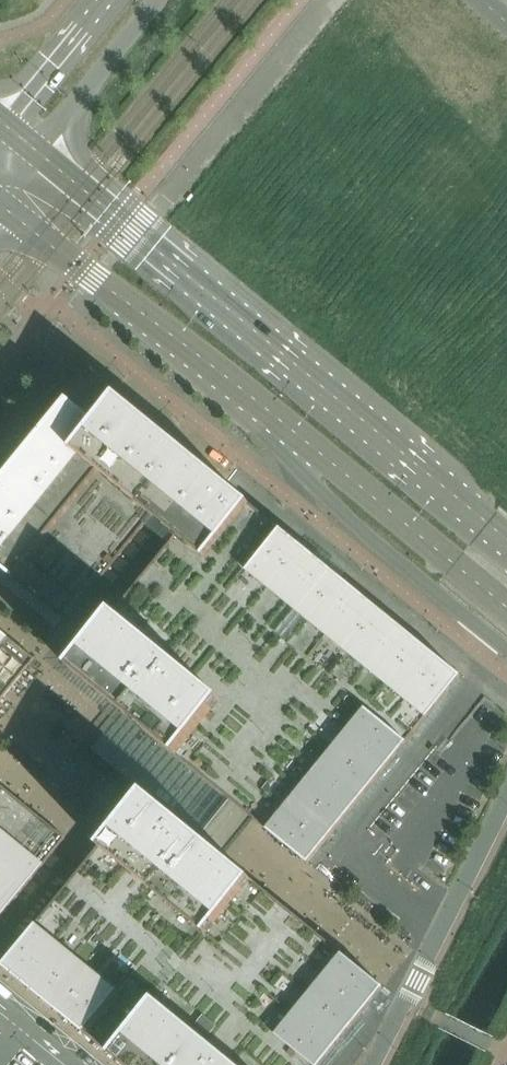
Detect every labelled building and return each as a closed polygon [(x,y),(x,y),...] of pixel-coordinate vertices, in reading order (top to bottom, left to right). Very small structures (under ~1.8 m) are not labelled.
[(411,636),(211,473),(115,395),(109,402),(94,421),(67,400),(0,482),(0,569),(66,622),(152,517),(165,527),(176,536),(111,617),(68,668),(190,767),(309,864),(461,677),(411,636)] [(35,660),(0,631),(0,703),(35,660)] [(0,785),(0,919),(7,910),(66,838),(0,785)] [(252,880),(144,792),(23,939),(20,943),(2,966),(123,1064),(321,1064),(384,988),(252,880)]
